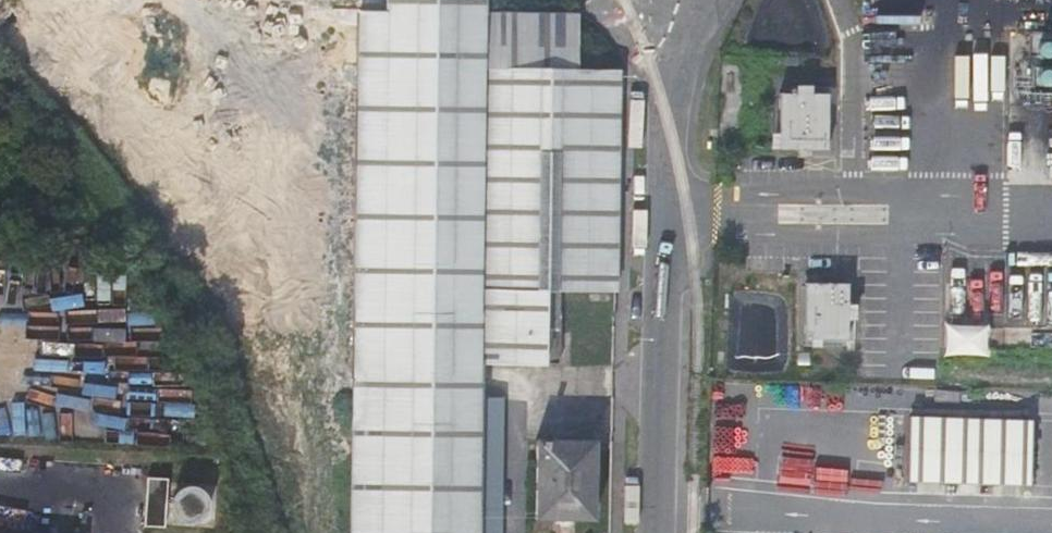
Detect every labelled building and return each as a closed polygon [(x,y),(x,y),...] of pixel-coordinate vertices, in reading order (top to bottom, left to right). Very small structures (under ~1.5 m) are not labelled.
[(481,0),(391,0),(391,3),(381,3),(381,7),(361,7),(351,379),(349,532),(494,532),(495,396),(475,396),(476,361),(554,362),(555,287),(610,288),(612,69),(571,68),(571,11),(481,10),(481,0)] [(827,94),(778,93),(778,146),(778,150),(827,150),(827,147),(827,94)] [(846,283),(802,283),(803,339),(846,339),(846,283)] [(946,323),(946,354),(989,353),(989,323),(946,323)] [(1032,420),(909,416),(907,482),(1030,485),(1032,420)] [(902,462),(900,422),(817,425),(818,465),(902,462)] [(318,458),(343,457),(343,436),(318,436),(318,458)] [(532,514),(531,532),(588,532),(588,438),(532,438),(532,514)] [(168,478),(148,477),(144,526),(165,527),(168,478)] [(175,494),(173,498),(173,499),(172,503),(172,508),(175,514),(178,518),(182,521),(186,523),(190,523),(194,523),(200,521),(205,517),(209,511),(210,503),(208,497),(204,491),(198,487),(192,486),(185,486),(178,490),(175,494)]
